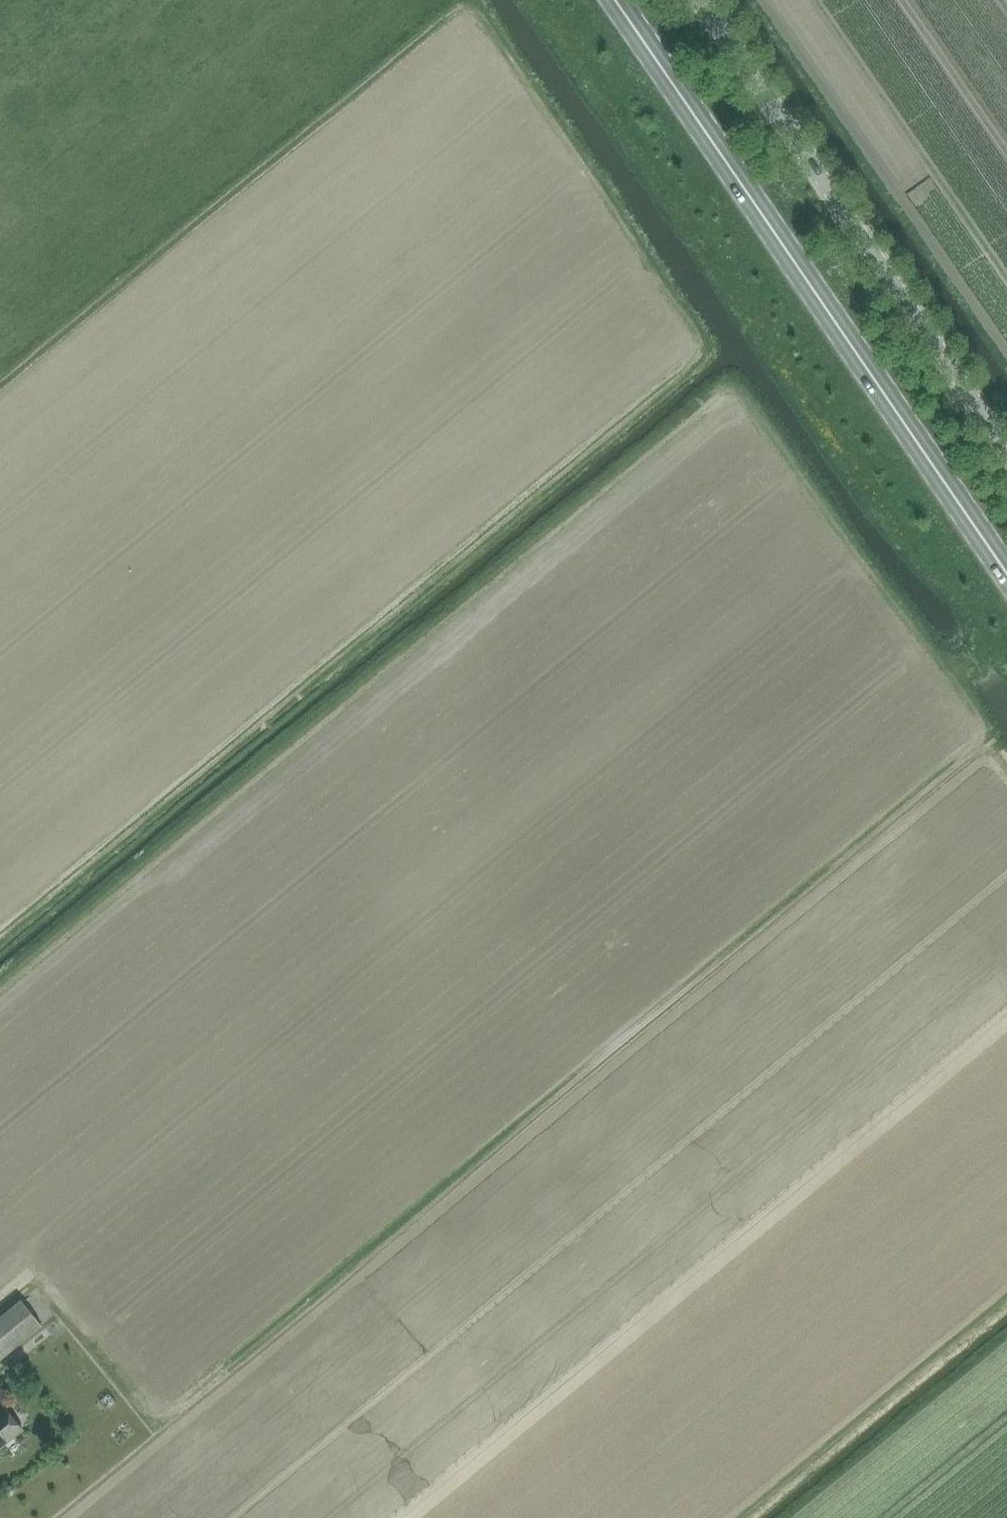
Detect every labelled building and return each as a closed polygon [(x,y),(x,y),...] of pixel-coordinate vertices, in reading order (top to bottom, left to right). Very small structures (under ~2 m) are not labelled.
[(676,618),(682,625),(701,611),(695,603),(676,618)] [(15,1348),(42,1325),(20,1300),(0,1317),(0,1361),(15,1348)] [(22,1429),(4,1409),(0,1412),(0,1447),(22,1429)]
